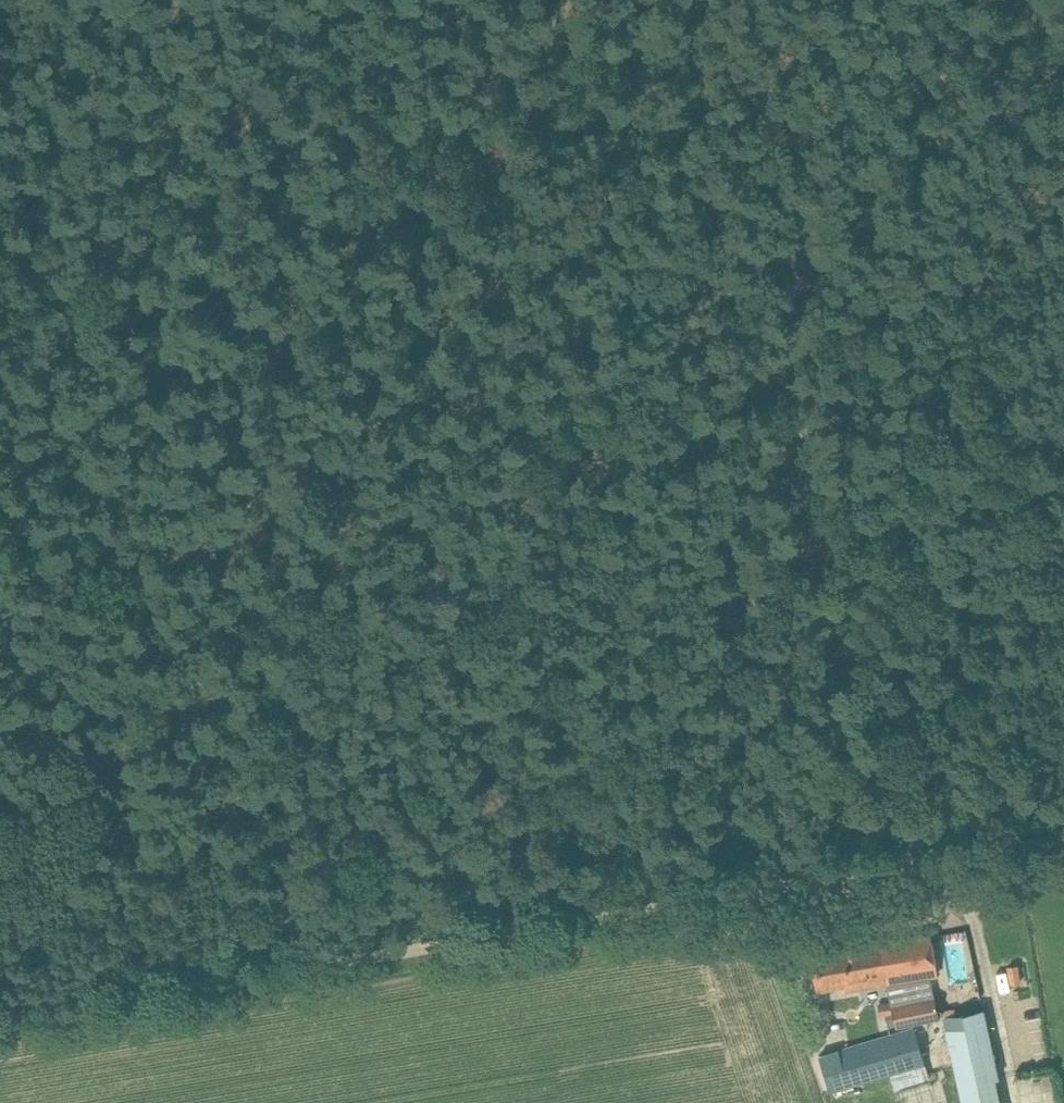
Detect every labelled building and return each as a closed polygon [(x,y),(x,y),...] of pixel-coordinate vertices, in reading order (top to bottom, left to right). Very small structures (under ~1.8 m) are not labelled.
[(879,942),(886,983),(937,974),(930,934),(879,942)] [(868,986),(886,983),(879,942),(861,945),(868,986)] [(845,990),(868,986),(861,945),(810,954),(816,990),(844,985),(845,990)] [(1016,965),(1006,966),(1009,984),(1018,982),(1016,965)] [(934,993),(890,1003),(893,1014),(895,1025),(896,1028),(939,1019),(939,1018),(939,1017),(937,1011),(934,993)] [(886,1015),(893,1014),(890,1003),(890,1001),(879,1003),(882,1016),(886,1015)] [(939,1017),(943,1016),(955,1013),(954,1007),(937,1011),(939,1017)] [(943,1016),(943,1017),(962,1102),(1003,1102),(996,1075),(982,1008),(955,1013),(943,1016)] [(914,1027),(818,1055),(829,1090),(924,1062),(914,1027)]
